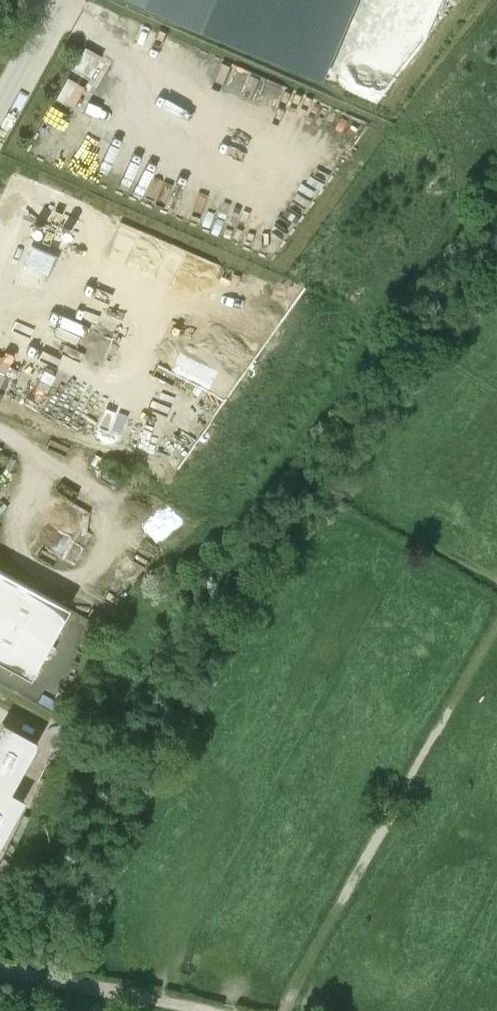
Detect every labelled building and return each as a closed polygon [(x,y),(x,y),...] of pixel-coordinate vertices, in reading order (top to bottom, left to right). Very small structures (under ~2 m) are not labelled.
[(150,5),(150,4),(325,79),(359,0),(138,0),(150,5)] [(102,56),(84,46),(73,68),(90,77),(102,56)] [(85,86),(68,77),(56,98),(73,108),(85,86)] [(35,243),(25,266),(49,277),(59,254),(35,243)] [(29,677),(67,607),(0,570),(0,661),(29,677)] [(9,791),(36,741),(2,722),(0,725),(0,840),(23,799),(9,791)]
